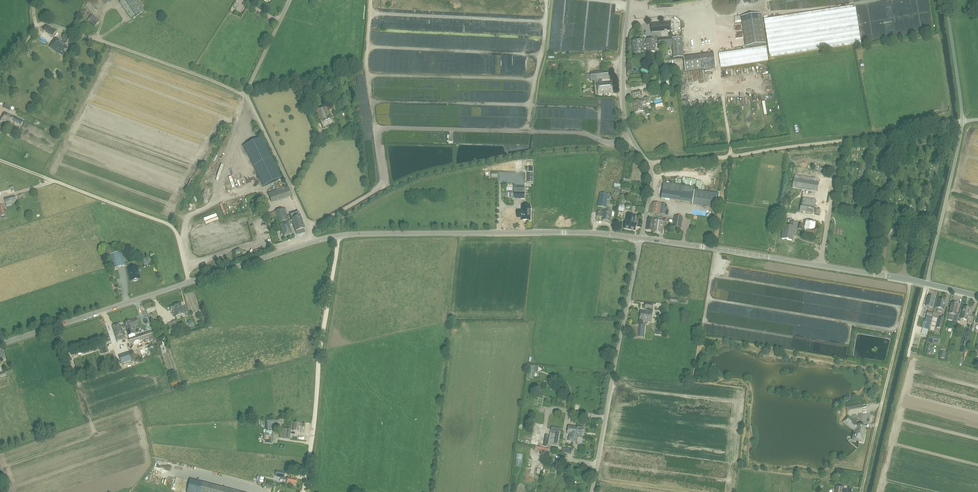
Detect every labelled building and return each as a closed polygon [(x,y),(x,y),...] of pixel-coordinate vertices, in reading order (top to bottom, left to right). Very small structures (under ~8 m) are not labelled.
[(92,0),(85,5),(91,14),(98,10),(92,0)] [(119,2),(128,15),(131,19),(144,10),(137,0),(122,0),(119,2)] [(770,58),(861,44),(855,5),(764,19),(770,58)] [(100,22),(93,14),(87,20),(93,27),(100,22)] [(766,44),(761,14),(741,17),(745,47),(766,44)] [(670,21),(650,23),(651,32),(665,31),(664,30),(667,30),(667,31),(671,30),(670,21)] [(56,31),(46,25),(43,30),(52,36),(56,31)] [(65,44),(67,42),(70,38),(65,33),(61,37),(64,40),(62,42),(57,38),(50,47),(58,54),(58,53),(62,56),(68,48),(65,45),(65,44)] [(671,38),(673,58),(684,57),(682,37),(671,38)] [(655,48),(656,48),(655,38),(646,39),(646,46),(647,46),(647,52),(655,51),(655,48)] [(632,40),(633,55),(645,54),(644,39),(632,40)] [(766,45),(718,52),(721,67),(768,60),(766,45)] [(714,54),(701,55),(703,69),(716,68),(714,54)] [(590,72),(591,81),(609,79),(608,70),(590,72)] [(694,87),(694,91),(713,89),(712,82),(706,83),(706,80),(695,81),(695,87),(694,87)] [(611,82),(597,84),(598,94),(612,92),(611,82)] [(656,88),(658,99),(666,97),(665,90),(662,91),(661,87),(656,88)] [(645,108),(643,109),(642,105),(650,103),(649,97),(644,98),(644,101),(642,102),(641,100),(633,102),(634,107),(633,108),(634,113),(644,110),(644,111),(646,110),(646,115),(650,114),(648,107),(645,108)] [(330,116),(326,106),(315,110),(320,121),(323,127),(333,123),(330,116)] [(5,112),(1,121),(4,122),(4,121),(10,124),(12,120),(21,125),(23,121),(14,116),(14,117),(5,112)] [(261,184),(263,187),(281,178),(261,138),(243,146),(261,184)] [(794,177),(792,188),(817,192),(819,182),(794,177)] [(663,182),(662,190),(661,198),(680,201),(680,202),(692,203),(692,205),(717,209),(719,193),(694,190),(695,187),(682,185),(663,182)] [(271,203),(292,196),(288,186),(268,193),(271,203)] [(525,189),(514,189),(514,198),(524,199),(525,189)] [(5,202),(5,204),(11,203),(16,201),(15,196),(12,197),(4,199),(5,202)] [(262,202),(260,197),(251,200),(253,205),(262,202)] [(667,204),(661,203),(653,202),(651,212),(660,213),(665,214),(667,204)] [(815,206),(801,203),(800,211),(814,213),(815,206)] [(530,206),(523,206),(523,210),(522,210),(517,210),(517,212),(517,215),(517,217),(522,217),(522,220),(530,220),(530,206)] [(284,221),(287,220),(288,220),(284,208),(275,211),(278,223),(284,221)] [(603,212),(600,212),(597,211),(596,217),(600,217),(602,217),(602,220),(610,221),(611,211),(603,210),(603,212)] [(273,225),(278,223),(275,211),(269,213),(273,225)] [(300,217),(298,213),(297,213),(290,215),(292,220),(291,220),(293,224),(296,232),(304,229),(300,217)] [(627,214),(624,228),(635,230),(636,225),(637,225),(638,221),(634,220),(635,215),(627,214)] [(681,228),(683,217),(675,216),(673,227),(681,228)] [(654,220),(654,219),(648,218),(646,229),(653,230),(654,220)] [(287,221),(287,220),(284,221),(284,224),(279,226),(283,237),(292,234),(289,226),(293,224),(291,220),(287,221)] [(665,221),(654,220),(653,230),(652,233),(662,234),(663,225),(664,225),(665,221)] [(806,220),(805,225),(802,225),(803,223),(799,223),(797,229),(801,230),(802,229),(804,229),(804,234),(816,236),(817,229),(815,229),(816,221),(806,220)] [(784,226),(782,239),(791,240),(792,236),(793,229),(797,230),(798,223),(790,222),(789,227),(784,226)] [(110,254),(113,268),(125,266),(122,252),(110,254)] [(137,267),(128,269),(129,274),(130,274),(131,281),(133,280),(134,281),(137,280),(137,279),(139,279),(137,272),(138,272),(137,267)] [(928,297),(925,306),(933,308),(934,303),(933,303),(934,298),(928,297)] [(939,300),(937,308),(938,308),(938,311),(941,312),(942,309),(943,310),(945,305),(944,305),(945,301),(939,300)] [(169,307),(170,310),(172,310),(173,309),(174,312),(175,316),(184,313),(183,311),(184,311),(186,316),(189,315),(187,310),(186,308),(186,305),(182,307),(181,303),(172,306),(169,307)] [(640,321),(651,322),(652,311),(653,311),(653,304),(645,304),(645,308),(648,308),(647,311),(641,310),(640,321)] [(957,322),(959,314),(956,313),(958,305),(952,304),(948,320),(957,322)] [(967,308),(964,307),(961,319),(968,321),(967,323),(972,324),(974,317),(968,315),(970,309),(969,308),(967,307),(967,308)] [(128,336),(135,333),(133,327),(138,325),(136,319),(123,322),(124,325),(121,326),(120,324),(112,327),(115,337),(123,334),(122,329),(125,328),(128,336)] [(152,330),(128,338),(130,344),(154,336),(152,330)] [(929,335),(927,342),(932,344),(932,342),(938,343),(940,338),(934,337),(929,335)] [(112,343),(111,343),(110,340),(105,341),(106,344),(107,344),(109,349),(113,348),(112,343)] [(108,352),(106,344),(99,346),(101,354),(108,352)] [(135,359),(134,358),(132,351),(122,355),(124,362),(135,359)] [(861,412),(860,406),(865,405),(864,405),(851,407),(849,408),(847,409),(850,413),(861,412)] [(864,428),(863,428),(863,426),(860,425),(859,426),(851,420),(849,419),(845,421),(844,421),(846,423),(847,425),(855,431),(855,433),(856,433),(856,436),(855,436),(855,438),(855,439),(856,440),(861,440),(862,440),(863,439),(864,428)] [(267,421),(267,429),(272,429),(272,425),(275,425),(276,426),(280,426),(279,420),(267,421)] [(302,427),(305,427),(305,424),(302,423),(300,423),(293,422),(292,430),(299,431),(300,426),(302,426),(302,427)] [(577,442),(577,437),(582,437),(582,436),(583,427),(569,425),(567,434),(569,434),(568,441),(577,442)] [(282,428),(279,428),(278,433),(280,433),(280,437),(285,438),(290,439),(291,429),(286,428),(286,429),(282,428)] [(550,431),(548,446),(558,447),(561,432),(550,431)] [(281,479),(287,480),(286,483),(295,485),(297,478),(288,476),(287,478),(284,477),(285,472),(276,471),(275,476),(281,477),(281,479)] [(200,482),(198,491),(245,491),(200,482)] [(260,491),(266,491),(267,491),(269,484),(262,483),(260,491)]
